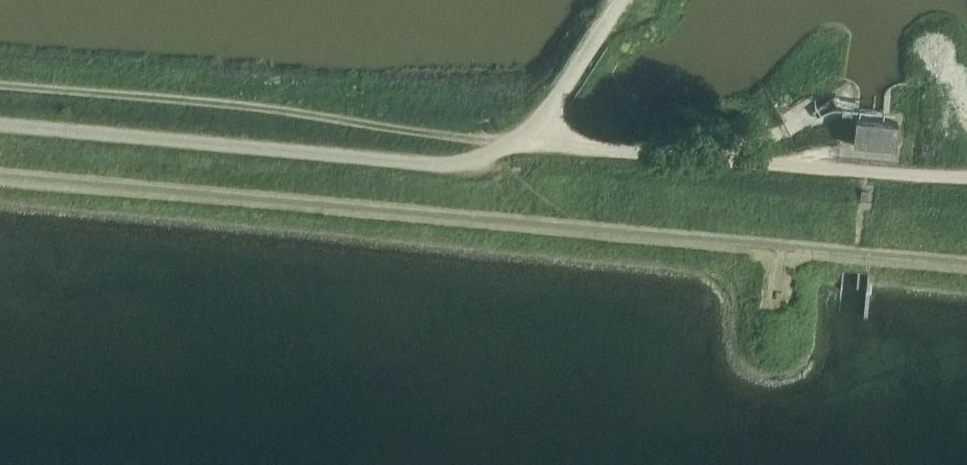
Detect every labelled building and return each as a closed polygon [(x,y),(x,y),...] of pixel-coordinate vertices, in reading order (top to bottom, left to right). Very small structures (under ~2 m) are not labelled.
[(809,111),(836,93),(820,69),(793,87),(809,111)] [(895,126),(853,121),(851,146),(892,150),(895,126)]
